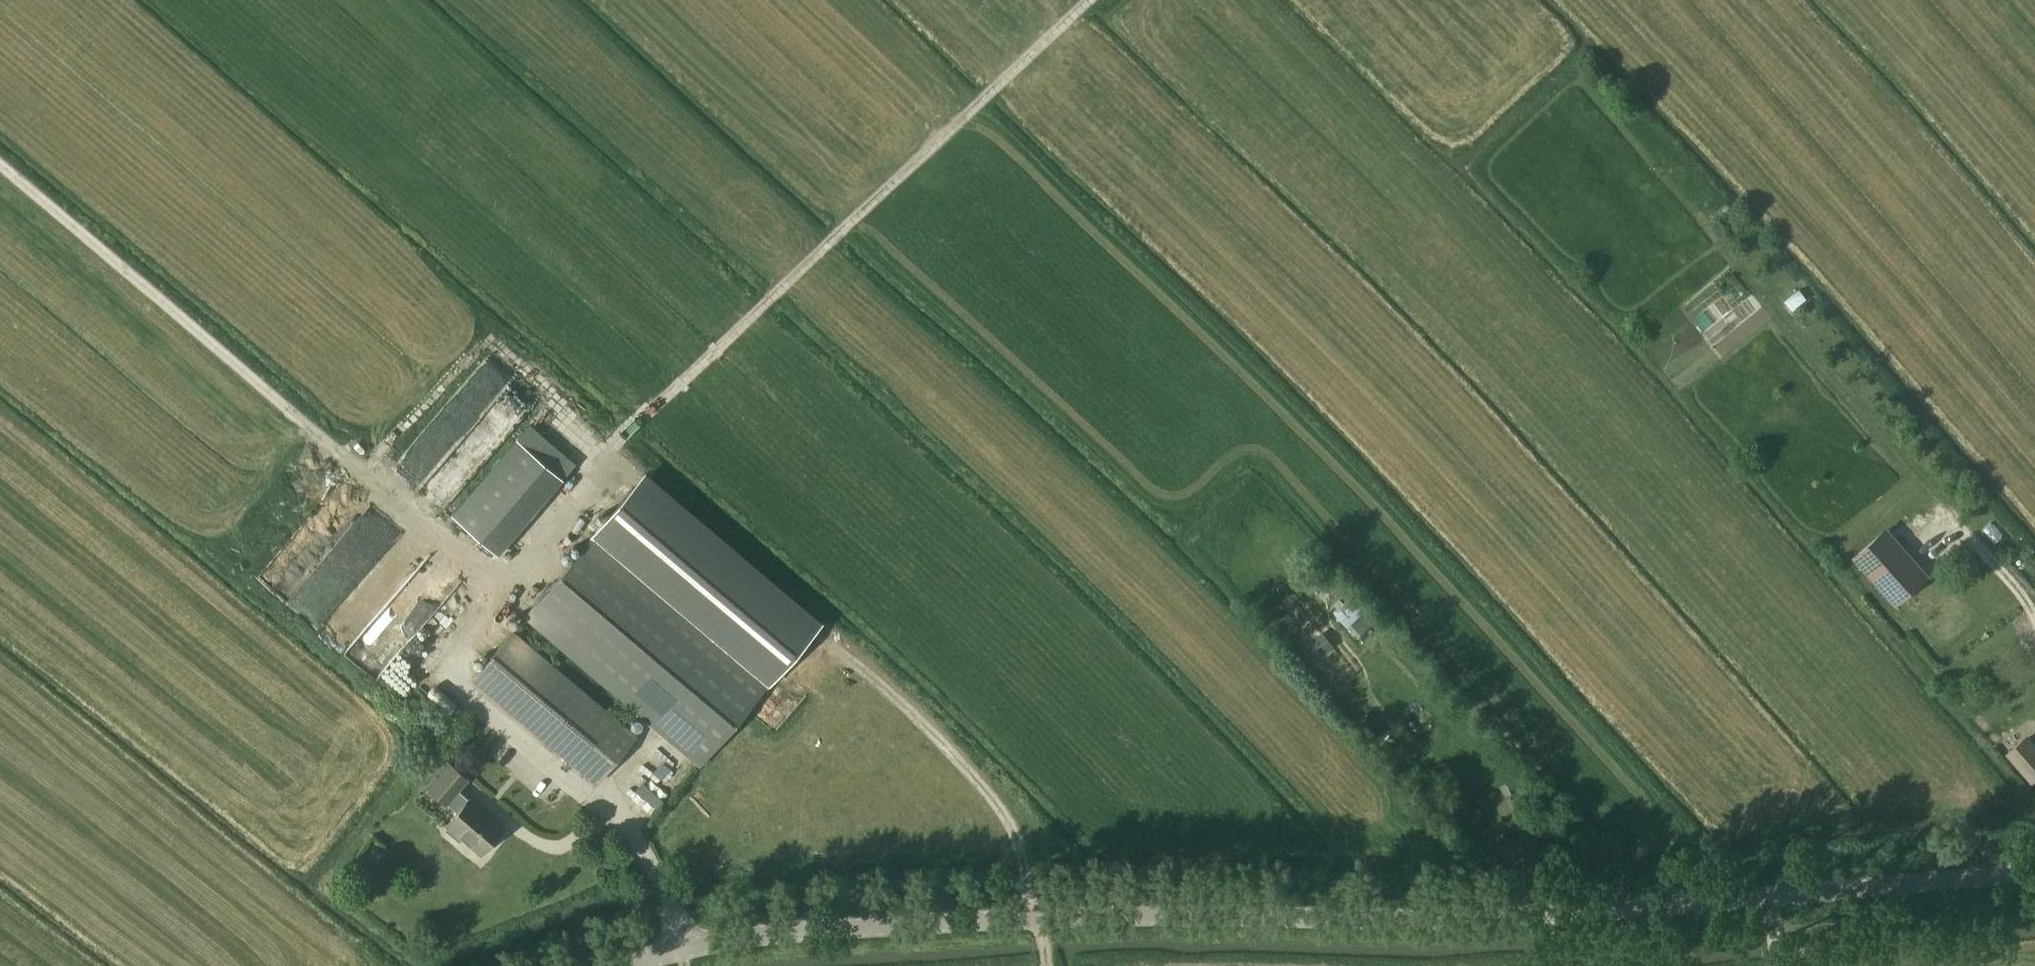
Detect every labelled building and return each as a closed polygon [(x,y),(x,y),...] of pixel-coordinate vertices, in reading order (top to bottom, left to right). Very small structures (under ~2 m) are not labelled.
[(1799,290),(1785,301),(1792,310),(1806,299),(1799,290)] [(529,424),(451,516),(497,555),(575,462),(529,424)] [(643,475),(524,614),(701,764),(820,625),(643,475)] [(1926,577),(1885,530),(1857,555),(1898,602),(1926,577)] [(348,652),(426,556),(399,534),(320,630),(348,652)] [(1322,572),(1314,580),(1323,589),(1332,581),(1322,572)] [(1339,579),(1329,588),(1339,598),(1348,589),(1339,579)] [(1356,590),(1334,612),(1359,639),(1381,617),(1356,590)] [(513,630),(472,678),(596,783),(636,735),(513,630)] [(1313,641),(1303,649),(1313,662),(1323,654),(1313,641)] [(434,685),(427,695),(451,714),(459,704),(434,685)] [(434,731),(440,724),(432,718),(426,724),(434,731)] [(2034,780),(2034,754),(2023,740),(2008,754),(2032,782),(2034,780)] [(462,837),(480,853),(503,827),(469,798),(469,799),(458,790),(467,779),(447,762),(426,786),(446,803),(447,802),(458,812),(447,824),(449,826),(446,829),(459,840),(462,837)] [(638,779),(654,796),(672,779),(656,762),(638,779)]
